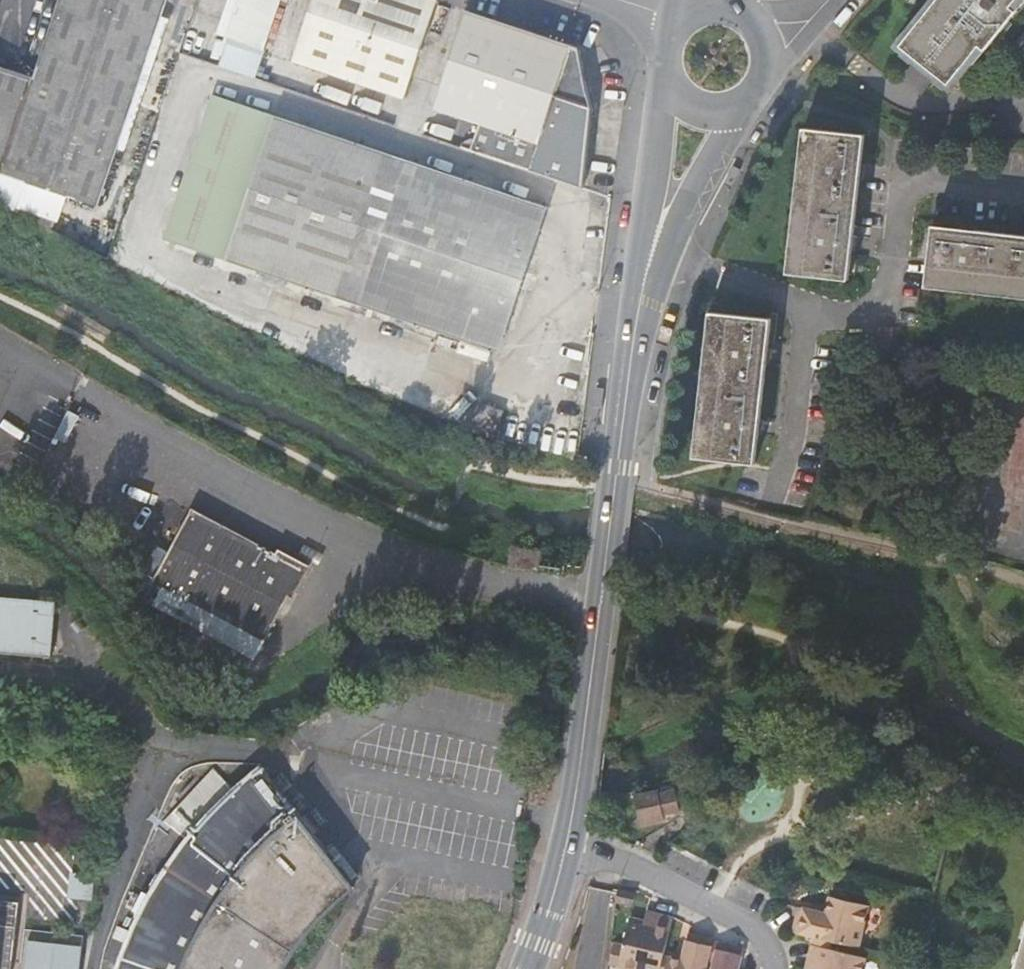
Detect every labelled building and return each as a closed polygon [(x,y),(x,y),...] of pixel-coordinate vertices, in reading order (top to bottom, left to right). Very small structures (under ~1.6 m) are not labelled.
[(33,77),(0,67),(0,177),(119,217),(168,74),(143,65),(159,20),(171,24),(180,0),(59,0),(33,77)] [(171,24),(184,28),(194,0),(180,0),(171,24)] [(220,41),(260,55),(279,0),(235,0),(220,41)] [(398,103),(432,8),(409,0),(310,0),(288,65),(398,103)] [(893,43),(956,92),(1023,6),(1023,0),(927,0),(893,43)] [(570,192),(596,117),(579,60),(466,21),(432,116),(526,148),(517,174),(570,192)] [(483,360),(534,214),(264,122),(247,171),(199,155),(173,228),(222,246),(214,267),(483,360)] [(402,135),(419,141),(421,134),(405,128),(402,135)] [(787,275),(847,282),(863,138),(802,131),(787,275)] [(104,260),(119,217),(0,177),(0,205),(104,260)] [(1023,297),(1023,235),(934,223),(926,285),(1023,297)] [(690,454),(754,461),(768,317),(705,311),(690,454)] [(456,437),(477,445),(486,418),(465,410),(456,437)] [(198,624),(204,613),(268,646),(307,574),(196,515),(171,560),(161,555),(146,582),(171,595),(165,607),(198,624)] [(498,560),(523,565),(526,549),(501,544),(498,560)] [(0,547),(0,651),(48,654),(56,551),(0,547)] [(286,964),(292,953),(307,934),(322,917),(353,888),(261,770),(249,780),(217,811),(188,843),(166,873),(155,892),(144,912),(135,931),(131,938),(124,957),(120,968),(283,968),(286,964)] [(661,810),(677,807),(674,793),(656,797),(657,801),(634,806),(638,821),(662,816),(661,810)] [(75,876),(72,902),(93,904),(96,879),(84,878),(75,876)] [(612,903),(633,908),(636,891),(613,887),(611,903),(612,903)] [(869,904),(832,896),(828,913),(799,906),(792,933),(813,939),(833,943),(859,949),(869,904)] [(15,904),(0,902),(0,968),(8,968),(15,904)] [(645,921),(655,923),(657,912),(647,910),(645,921)] [(655,923),(645,921),(631,918),(624,945),(619,966),(632,968),(660,968),(664,954),(674,917),(657,912),(655,923)] [(1013,968),(1023,968),(1023,931),(1013,968)] [(684,959),(669,955),(665,968),(707,968),(709,961),(713,943),(714,939),(690,934),(684,959)] [(811,946),(831,951),(833,943),(813,939),(811,946)] [(619,966),(624,945),(607,942),(605,963),(619,966)] [(719,944),(713,943),(709,961),(715,963),(719,944)] [(715,963),(713,968),(738,968),(743,950),(719,944),(715,963)] [(865,958),(831,951),(811,946),(807,959),(813,961),(810,968),(862,968),(865,958)] [(87,955),(80,955),(80,952),(33,949),(33,952),(26,952),(24,968),(86,968),(87,955)] [(664,954),(660,968),(665,968),(669,955),(664,954)]
